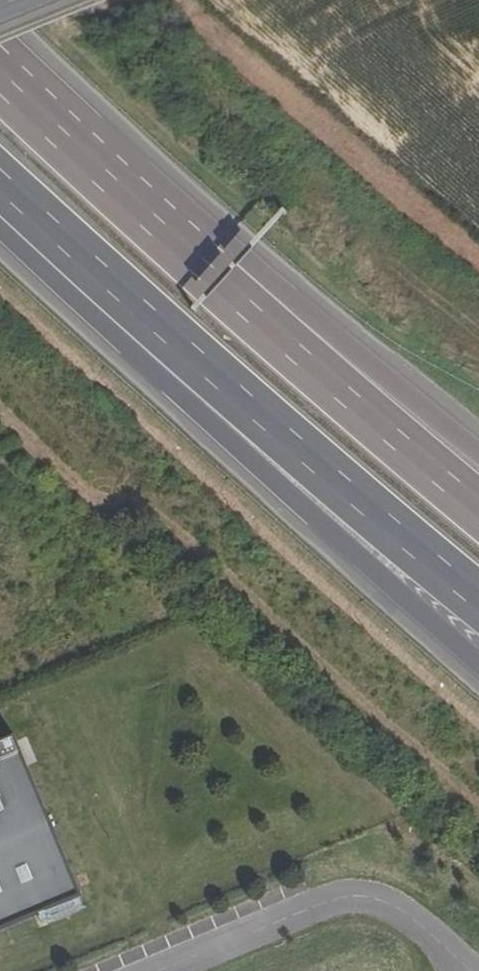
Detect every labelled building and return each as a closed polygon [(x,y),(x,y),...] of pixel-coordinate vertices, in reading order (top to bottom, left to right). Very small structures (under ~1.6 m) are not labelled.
[(81,895),(14,734),(0,740),(0,929),(81,895)]
